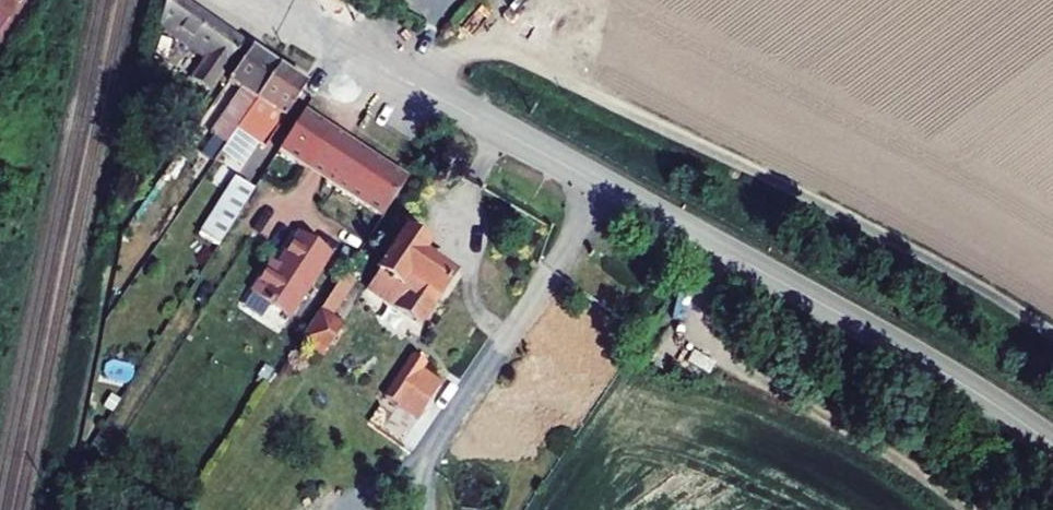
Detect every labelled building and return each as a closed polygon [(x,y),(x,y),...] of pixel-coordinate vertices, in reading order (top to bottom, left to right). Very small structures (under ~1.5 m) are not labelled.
[(0,38),(0,41),(17,52),(44,11),(27,0),(25,0),(0,38)] [(25,0),(0,0),(0,38),(25,0)] [(207,92),(242,42),(183,0),(164,0),(158,28),(174,39),(179,32),(208,53),(190,80),(207,92)] [(239,89),(209,134),(224,144),(235,128),(277,66),(249,47),(227,80),(239,89)] [(235,128),(263,147),(305,84),(277,66),(235,128)] [(328,130),(301,113),(275,153),(302,170),(320,181),(375,216),(401,177),(345,141),(328,130)] [(198,233),(217,245),(251,191),(232,179),(198,233)] [(130,203),(118,197),(114,216),(119,219),(130,203)] [(423,247),(401,233),(364,290),(418,324),(449,276),(418,255),(423,247)] [(327,256),(292,234),(273,264),(269,261),(248,294),(287,318),(327,256)] [(340,326),(317,311),(298,341),(319,354),(321,356),(340,326)] [(424,361),(412,353),(383,396),(416,418),(439,383),(419,369),(424,361)]
